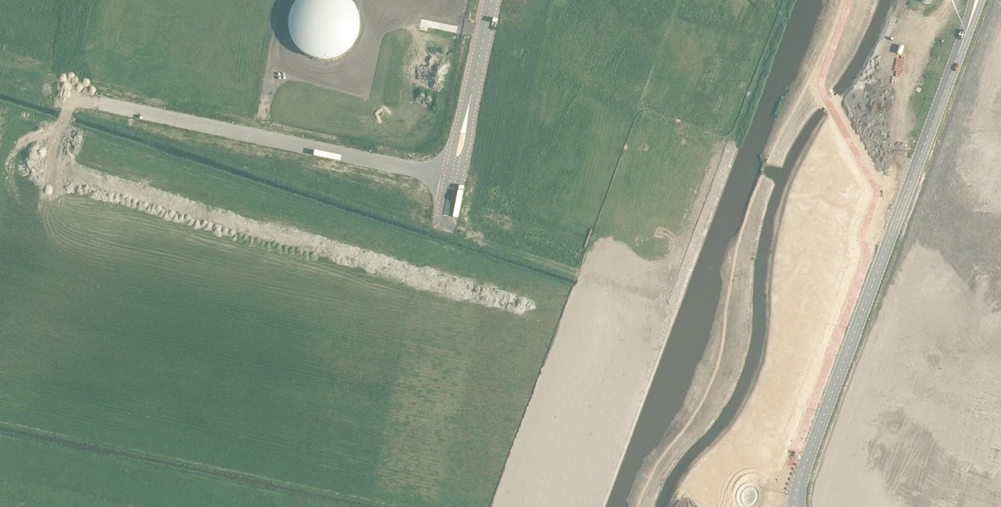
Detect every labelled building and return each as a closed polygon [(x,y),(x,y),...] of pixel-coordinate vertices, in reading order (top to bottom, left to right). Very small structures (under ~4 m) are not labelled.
[(315,56),(323,57),(332,56),(340,53),(347,49),(352,42),(357,35),(359,27),(359,18),(357,10),(354,3),(352,0),(296,0),(291,7),(289,15),(288,24),(290,33),(294,41),(299,47),(307,53),(315,56)]
